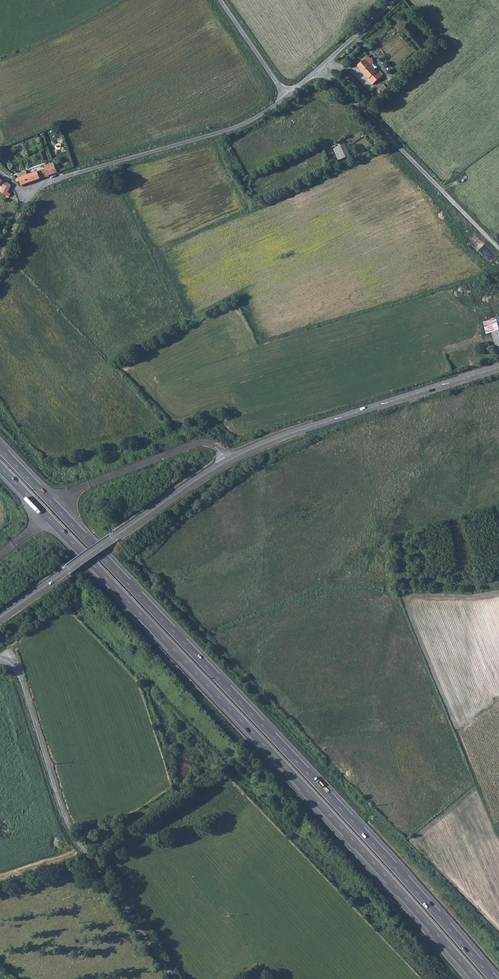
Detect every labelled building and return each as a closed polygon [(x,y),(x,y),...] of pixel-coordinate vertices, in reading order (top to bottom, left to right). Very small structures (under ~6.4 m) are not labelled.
[(371,58),(363,64),(366,66),(362,70),(371,80),(370,81),(375,87),(386,77),(381,72),(379,73),(372,66),(376,63),(371,58)] [(346,145),(334,149),(339,161),(351,156),(346,145)] [(22,186),(58,172),(54,162),(45,166),(46,168),(28,175),(26,170),(18,173),(18,174),(14,175),(17,182),(19,182),(22,186)] [(1,189),(0,191),(0,193),(5,196),(3,199),(6,200),(9,195),(7,193),(10,187),(8,185),(0,181),(0,189),(1,189)] [(491,320),(494,331),(498,329),(498,319),(498,317),(491,319),(491,320)] [(498,351),(498,329),(494,331),(491,320),(482,323),(486,335),(491,333),(497,352),(498,351)]
